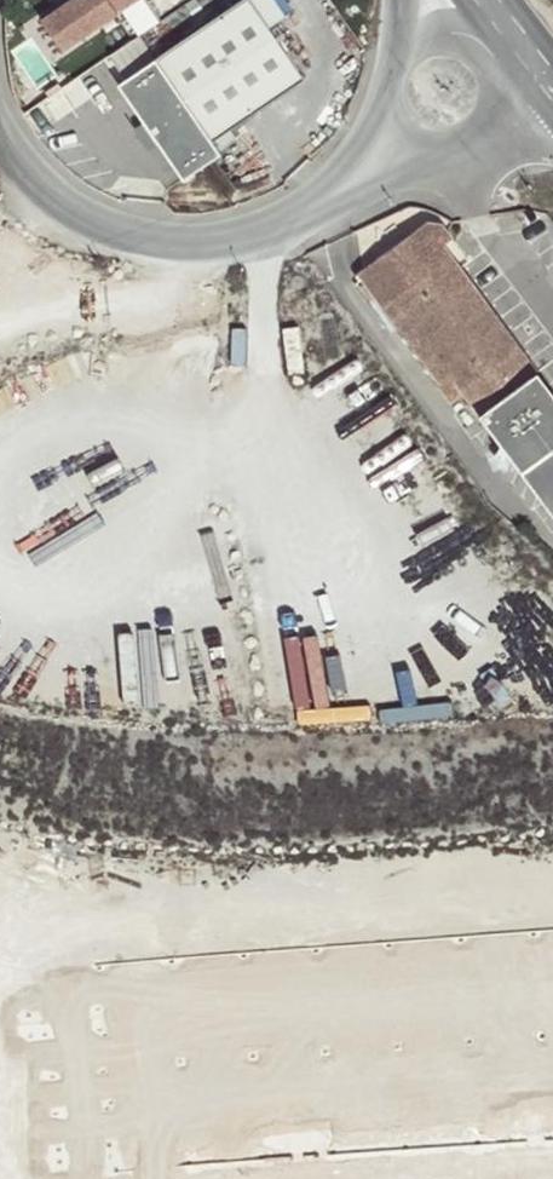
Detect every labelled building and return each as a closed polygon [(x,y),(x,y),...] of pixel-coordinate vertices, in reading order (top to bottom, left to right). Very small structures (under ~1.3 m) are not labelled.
[(62,51),(118,12),(111,0),(82,0),(70,8),(67,3),(41,21),(62,51)] [(82,0),(67,0),(67,2),(67,3),(70,8),(82,0)] [(305,78),(270,27),(266,22),(284,10),(277,0),(240,0),(125,79),(190,174),(221,153),(213,141),(305,78)] [(284,10),(266,22),(270,27),(287,15),(284,10)] [(357,272),(443,386),(452,380),(498,442),(552,516),(552,394),(538,371),(444,243),(440,239),(449,232),(443,223),(427,221),(357,272)] [(440,239),(444,243),(453,237),(449,232),(440,239)]
